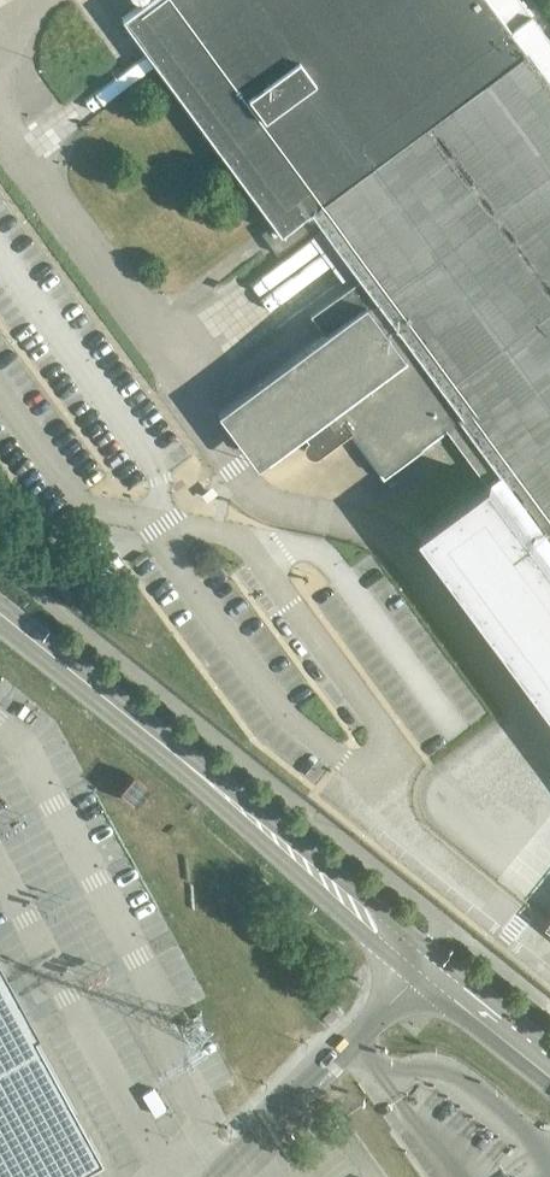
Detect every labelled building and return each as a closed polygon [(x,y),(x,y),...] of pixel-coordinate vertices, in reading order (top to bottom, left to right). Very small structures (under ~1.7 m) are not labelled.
[(118,21),(273,223),(261,232),(276,253),(318,221),(359,277),(376,299),(365,307),(362,304),(323,333),(215,412),(254,466),(287,442),(304,465),(350,431),(381,475),(446,427),(487,483),(423,531),(549,703),(549,48),(515,0),(146,0),(118,21)] [(309,313),(323,333),(362,304),(365,307),(376,299),(359,277),(309,313)] [(13,997),(0,974),(0,1004),(13,997)] [(100,1157),(33,1034),(13,997),(0,1004),(0,1176),(64,1176),(100,1157)] [(329,1025),(338,1016),(331,1009),(322,1018),(329,1025)]
